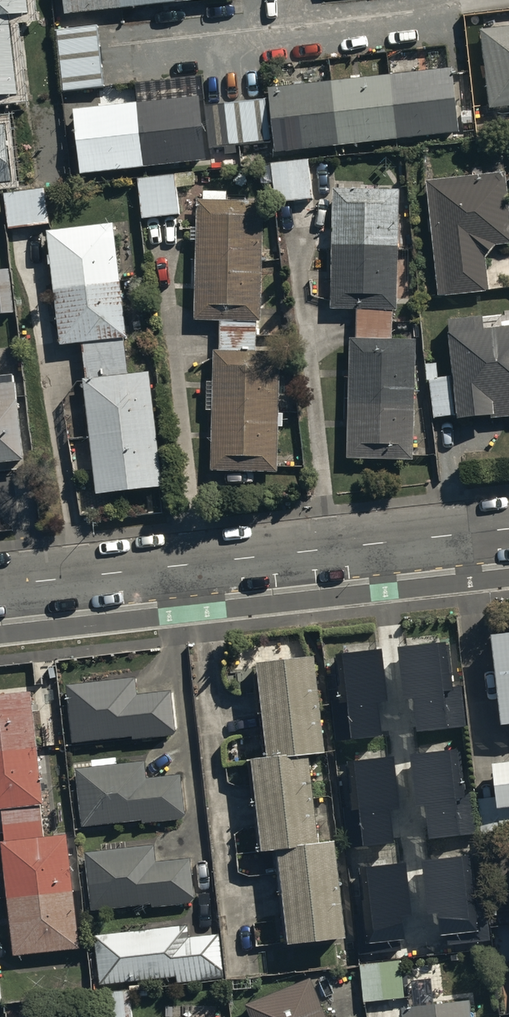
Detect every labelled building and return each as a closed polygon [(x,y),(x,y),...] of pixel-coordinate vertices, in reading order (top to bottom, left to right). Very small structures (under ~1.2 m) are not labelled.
[(6,19),(32,17),(31,0),(0,0),(0,20),(6,19)] [(66,11),(123,5),(122,0),(65,0),(66,11)] [(12,92),(6,19),(0,20),(0,93),(12,92)] [(99,23),(57,28),(64,90),(106,86),(99,23)] [(482,28),(491,106),(508,103),(508,25),(482,28)] [(453,65),(392,71),(399,136),(461,129),(453,65)] [(392,71),(333,78),(340,142),(399,136),(392,71)] [(333,78),(270,85),(277,150),(340,142),(333,78)] [(138,100),(145,164),(207,158),(201,94),(138,100)] [(266,96),(206,103),(211,146),(271,139),(266,96)] [(75,107),(82,171),(145,164),(138,100),(75,107)] [(14,182),(9,130),(0,131),(0,183),(14,182)] [(276,201),(314,196),(309,157),(271,162),(276,201)] [(428,178),(441,293),(490,287),(486,255),(496,242),(508,241),(508,200),(506,170),(428,178)] [(138,177),(143,217),(181,212),(176,172),(138,177)] [(45,186),(5,192),(10,226),(50,221),(45,186)] [(334,186),(333,247),(399,248),(401,187),(334,186)] [(197,207),(195,321),(262,322),(264,208),(197,207)] [(111,229),(52,235),(64,349),(83,347),(98,500),(162,493),(150,376),(126,379),(111,229)] [(399,248),(333,247),(332,306),(398,308),(399,248)] [(15,310),(10,267),(0,268),(0,312),(15,310)] [(508,414),(508,322),(486,324),(485,312),(450,316),(460,413),(493,410),(493,415),(508,414)] [(351,335),(350,397),(416,399),(417,337),(351,335)] [(279,356),(213,357),(215,472),(282,471),(279,356)] [(20,378),(0,379),(0,462),(27,460),(20,378)] [(416,399),(350,397),(348,456),(414,457),(416,399)] [(486,639),(496,730),(508,729),(508,637),(486,639)] [(445,643),(398,649),(403,690),(411,689),(416,733),(466,726),(461,686),(451,688),(445,643)] [(381,650),(335,655),(341,702),(347,702),(351,739),(383,735),(379,702),(387,701),(381,650)] [(311,662),(255,668),(265,761),(322,754),(311,662)] [(130,677),(60,685),(66,744),(126,737),(127,742),(170,737),(165,693),(132,697),(130,677)] [(0,694),(0,860),(11,958),(75,952),(63,836),(38,838),(35,805),(40,805),(27,691),(0,694)] [(458,749),(411,755),(417,806),(424,805),(428,839),(474,834),(469,792),(464,793),(458,749)] [(392,757),(348,762),(353,810),(359,809),(363,845),(393,842),(389,810),(398,809),(392,757)] [(305,759),(249,765),(259,856),(315,850),(305,759)] [(141,763),(71,771),(78,830),(138,823),(138,828),(181,823),(176,779),(143,783),(141,763)] [(486,768),(491,812),(508,810),(508,766),(486,768)] [(150,845),(80,853),(86,911),(146,904),(147,909),(190,904),(185,860),(152,864),(150,845)] [(332,850),(276,856),(285,951),(342,946),(332,850)] [(468,855),(423,861),(429,914),(437,913),(440,936),(446,935),(447,944),(490,938),(486,913),(476,914),(468,855)] [(404,863),(358,868),(361,896),(352,897),(358,956),(401,951),(400,940),(405,939),(402,914),(410,914),(404,863)] [(182,926),(88,937),(94,989),(172,980),(173,987),(220,982),(215,938),(184,942),(182,926)] [(395,962),(355,966),(359,1004),(398,1001),(395,962)] [(243,1007),(247,1016),(321,1016),(308,982),(243,1007)] [(130,987),(95,991),(98,1016),(133,1016),(130,987)] [(398,1010),(398,1016),(464,1016),(463,1003),(398,1010)]
